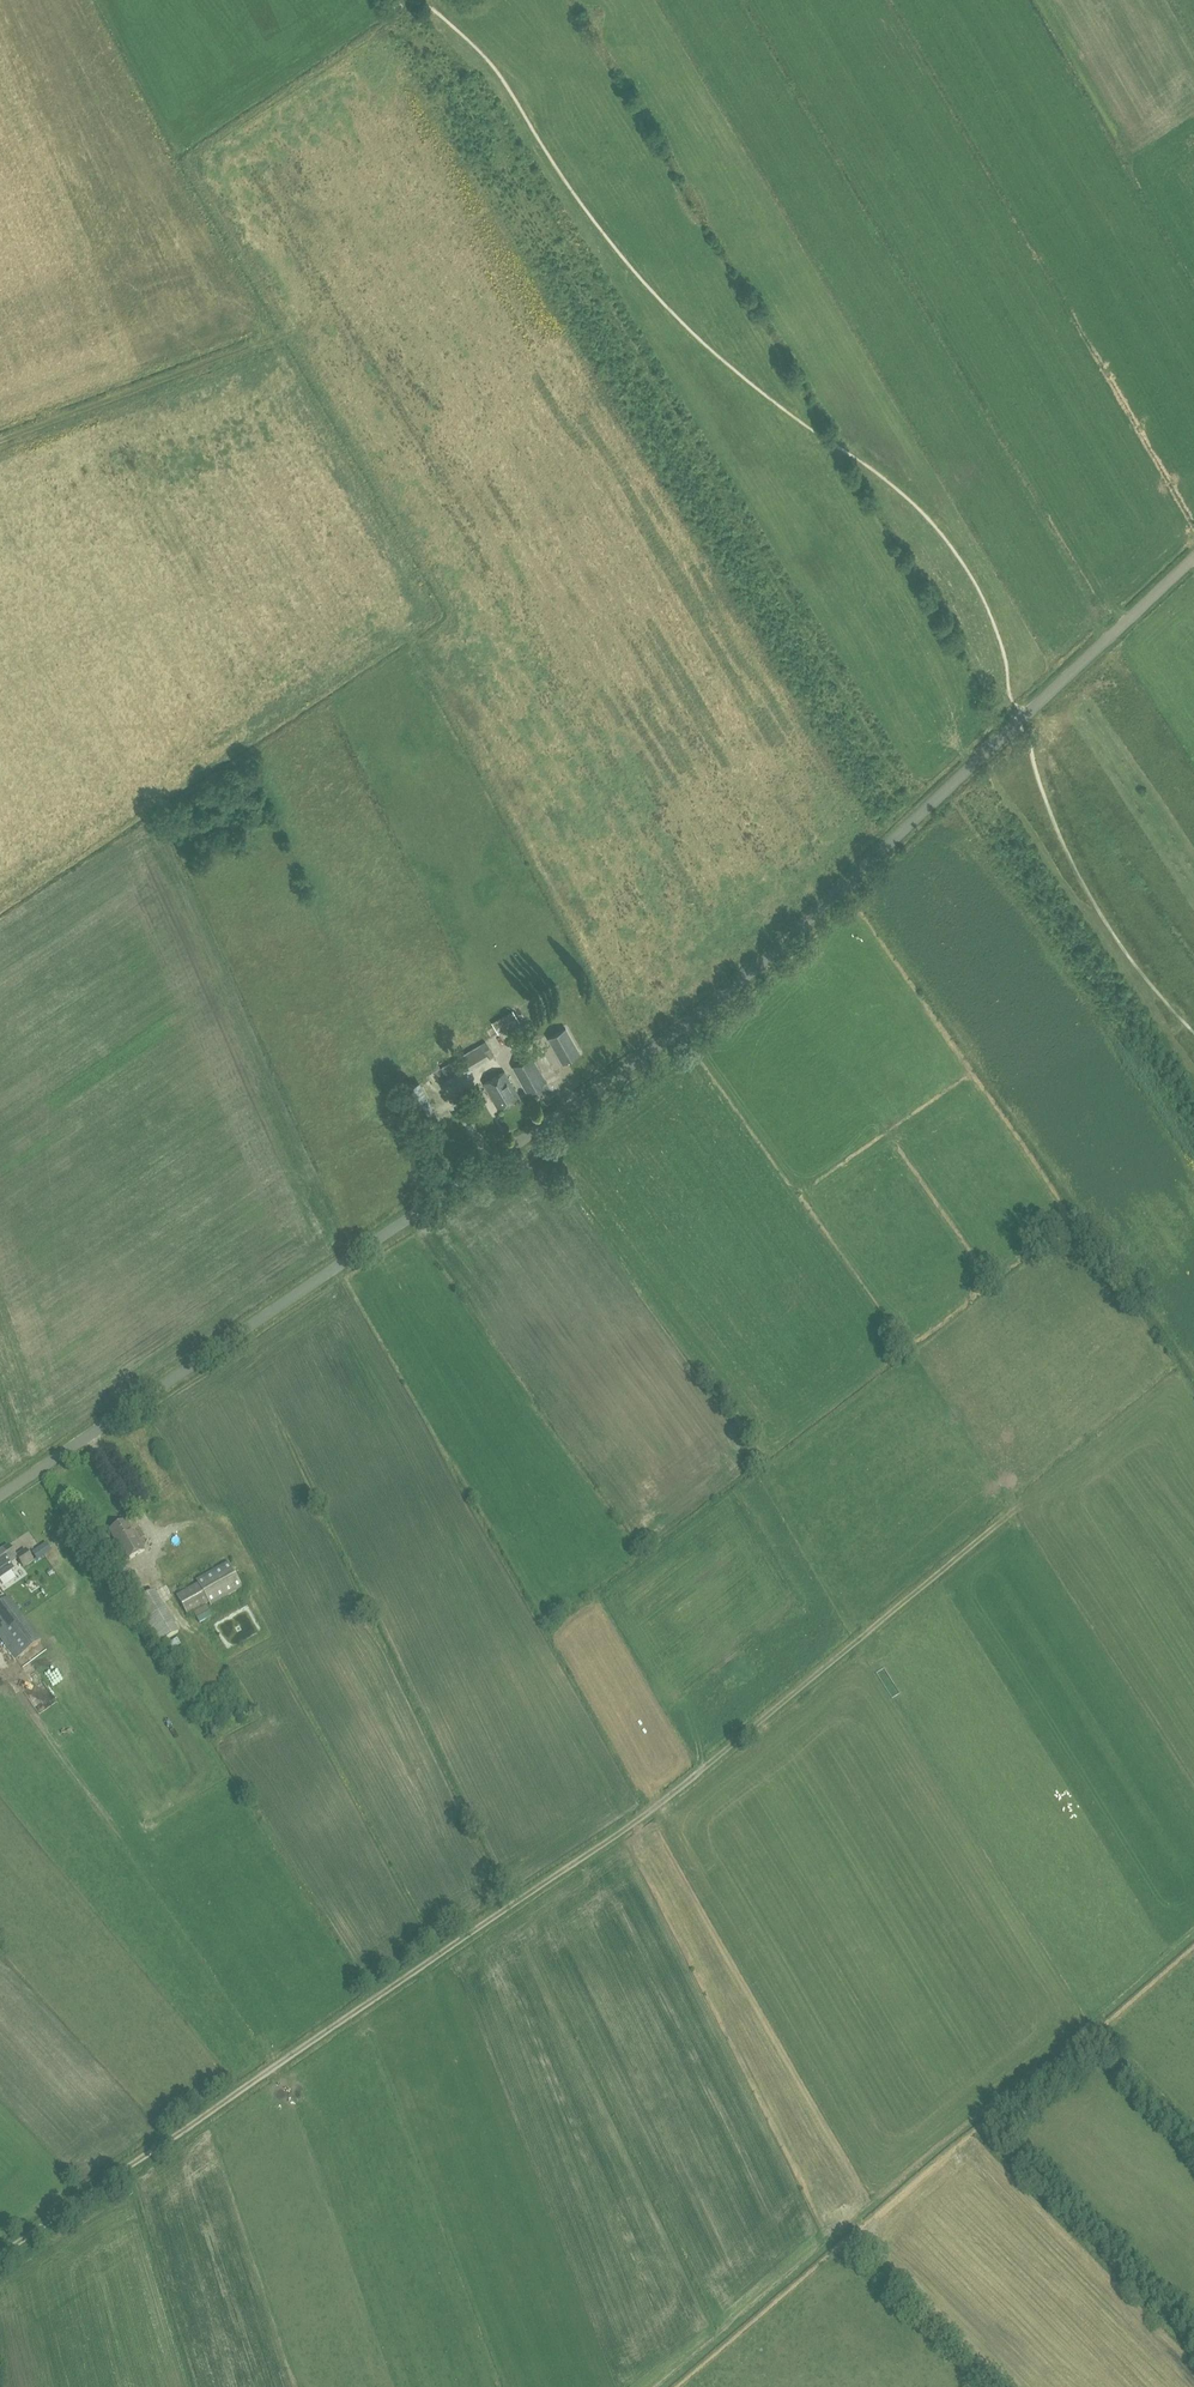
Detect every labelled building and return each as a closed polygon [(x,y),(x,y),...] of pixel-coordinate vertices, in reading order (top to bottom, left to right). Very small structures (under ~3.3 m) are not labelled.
[(512,1011),(492,1022),(499,1034),(520,1022),(512,1011)] [(549,1038),(563,1063),(580,1053),(566,1028),(549,1038)] [(480,1044),(441,1067),(451,1084),(490,1060),(480,1044)] [(531,1055),(512,1066),(526,1093),(546,1081),(531,1055)] [(484,1083),(498,1108),(519,1096),(505,1071),(484,1083)] [(419,1081),(403,1090),(422,1127),(438,1119),(419,1081)] [(409,1114),(400,1119),(404,1128),(414,1123),(409,1114)] [(126,1522),(109,1531),(114,1540),(114,1541),(125,1561),(145,1550),(134,1531),(132,1531),(126,1522)] [(37,1561),(46,1555),(52,1551),(47,1543),(40,1547),(32,1553),(37,1561)] [(15,1556),(8,1545),(0,1551),(0,1579),(15,1569),(11,1564),(18,1559),(15,1556)] [(25,1549),(15,1556),(18,1559),(23,1568),(33,1561),(25,1549)] [(209,1602),(210,1606),(243,1587),(229,1563),(197,1581),(199,1584),(177,1596),(187,1614),(209,1602)] [(16,1660),(42,1641),(9,1597),(0,1604),(0,1639),(16,1660)]
